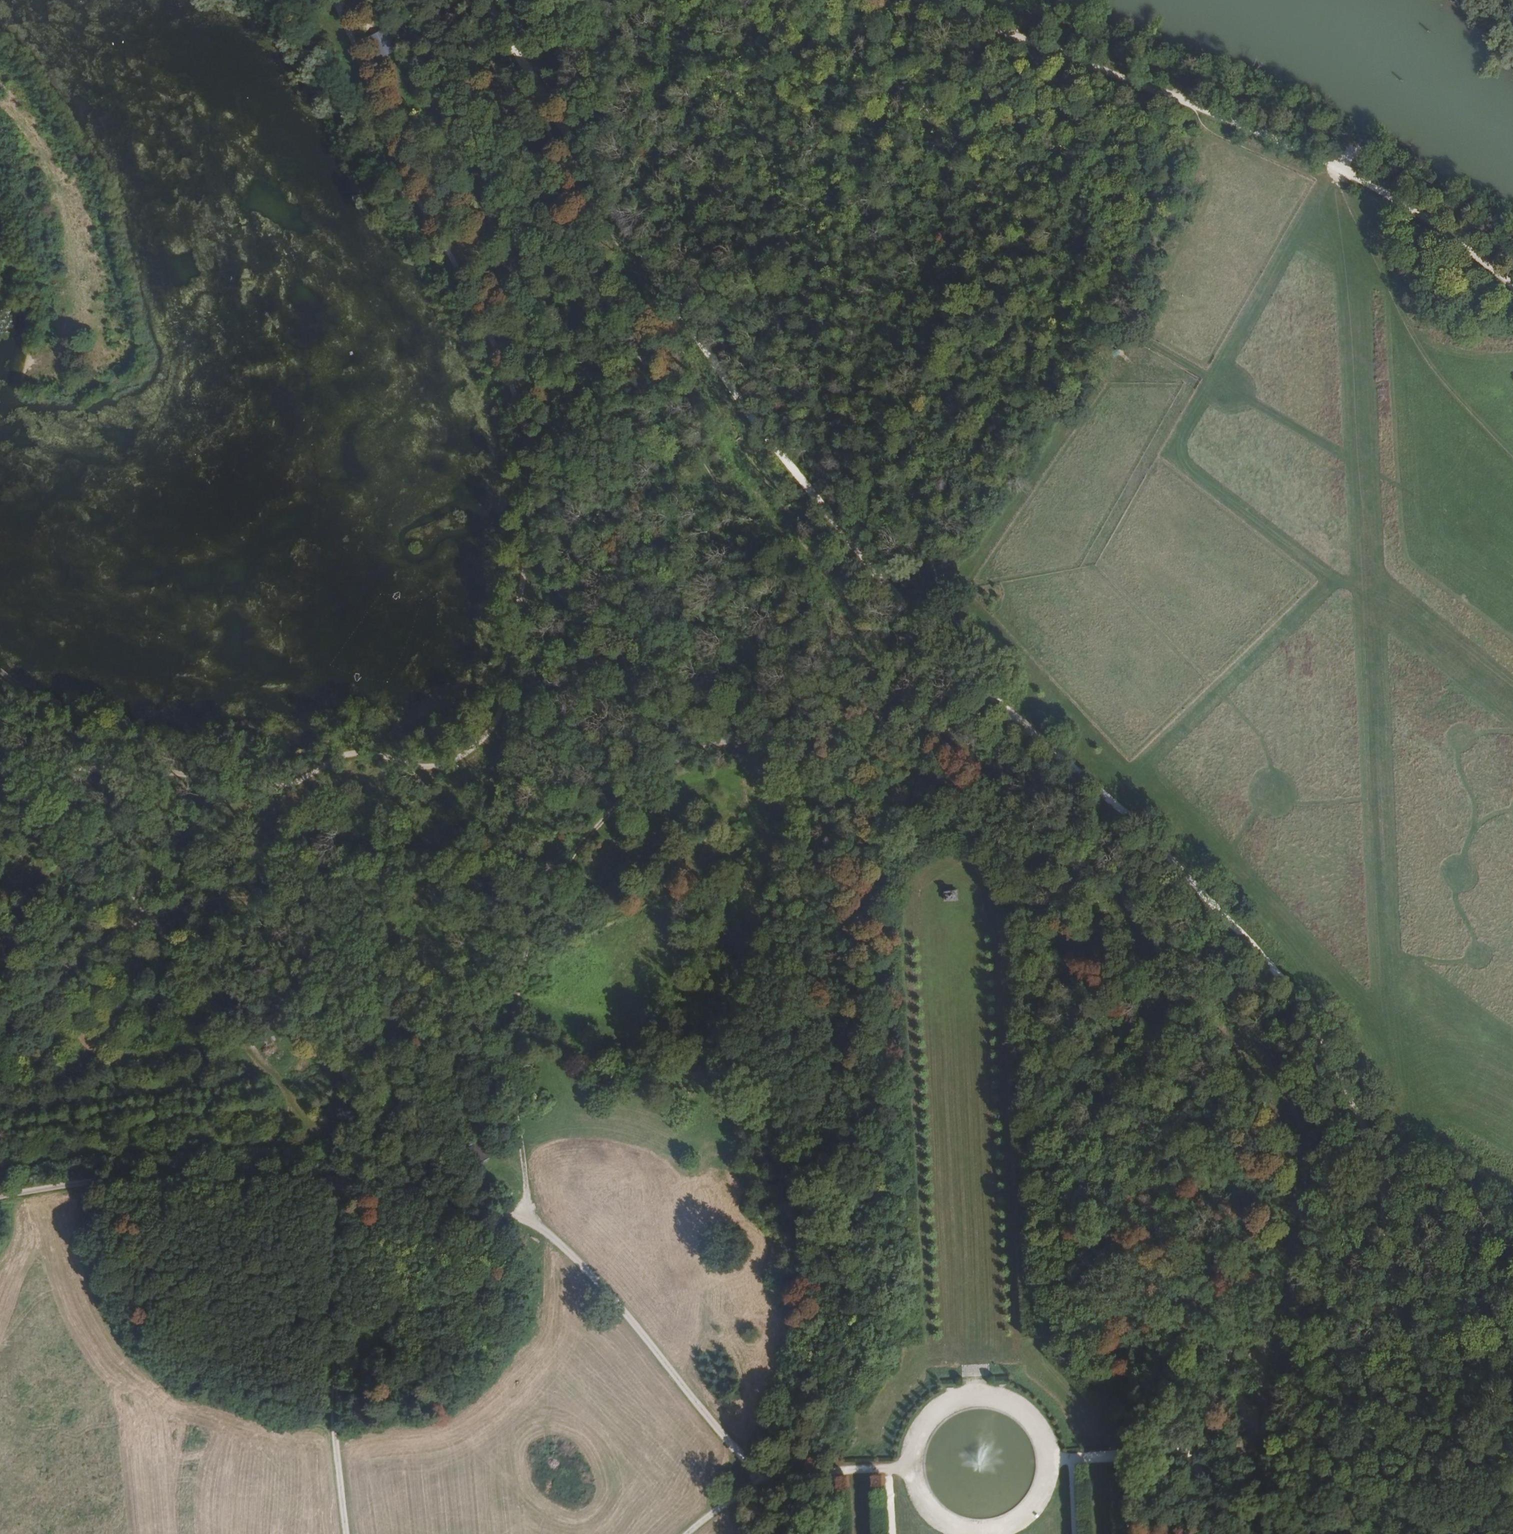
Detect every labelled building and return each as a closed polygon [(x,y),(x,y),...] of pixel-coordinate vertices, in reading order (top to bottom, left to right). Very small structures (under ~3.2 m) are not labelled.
[(366,31),(375,50),(389,43),(380,24),(366,31)]
